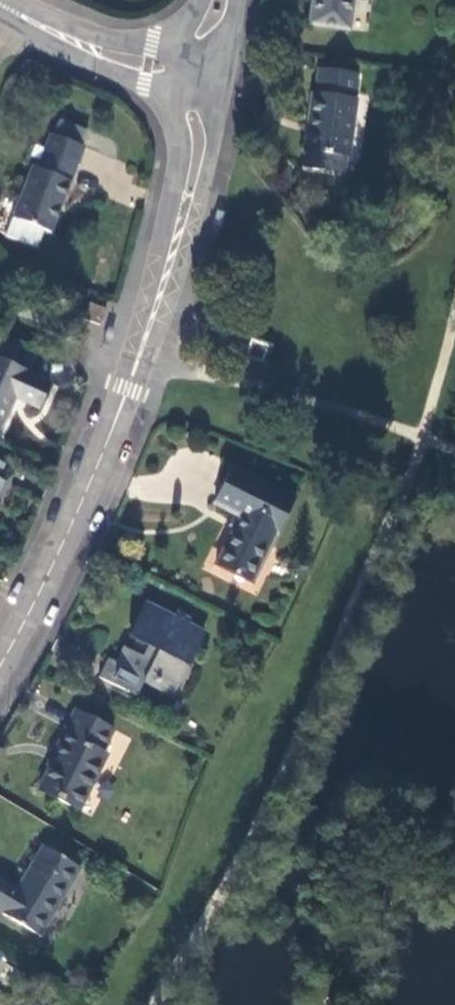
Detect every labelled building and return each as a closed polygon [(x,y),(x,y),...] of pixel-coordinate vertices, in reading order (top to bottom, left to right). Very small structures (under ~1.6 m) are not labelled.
[(312,23),(350,28),(354,0),(315,0),(312,23)] [(358,74),(319,68),(316,93),(314,93),(306,151),(308,152),(305,168),(326,172),(329,154),(347,156),(349,156),(358,98),(355,97),(358,74)] [(50,233),(84,148),(52,136),(45,152),(41,162),(38,169),(33,168),(8,236),(37,249),(44,231),(50,233)] [(32,159),(41,162),(45,152),(36,149),(32,159)] [(344,174),(347,156),(329,154),(326,172),(344,174)] [(106,310),(90,305),(84,321),(100,326),(106,310)] [(268,348),(251,343),(247,361),(263,365),(268,348)] [(14,370),(23,352),(0,345),(0,364),(14,370)] [(0,364),(0,431),(1,431),(15,401),(19,392),(29,397),(25,405),(37,411),(48,386),(14,370),(0,364)] [(15,401),(25,405),(29,397),(19,392),(15,401)] [(296,501),(234,469),(215,506),(241,519),(218,567),(254,585),(296,501)] [(175,619),(148,605),(130,639),(140,645),(135,653),(126,650),(118,664),(110,660),(100,678),(138,696),(144,686),(153,691),(156,685),(171,692),(184,667),(186,668),(203,634),(188,625),(191,620),(178,613),(175,619)] [(117,734),(78,714),(56,755),(58,757),(41,793),(82,814),(110,758),(107,756),(117,734)] [(81,871),(44,849),(18,894),(0,883),(0,912),(4,914),(3,917),(40,939),(81,871)]
